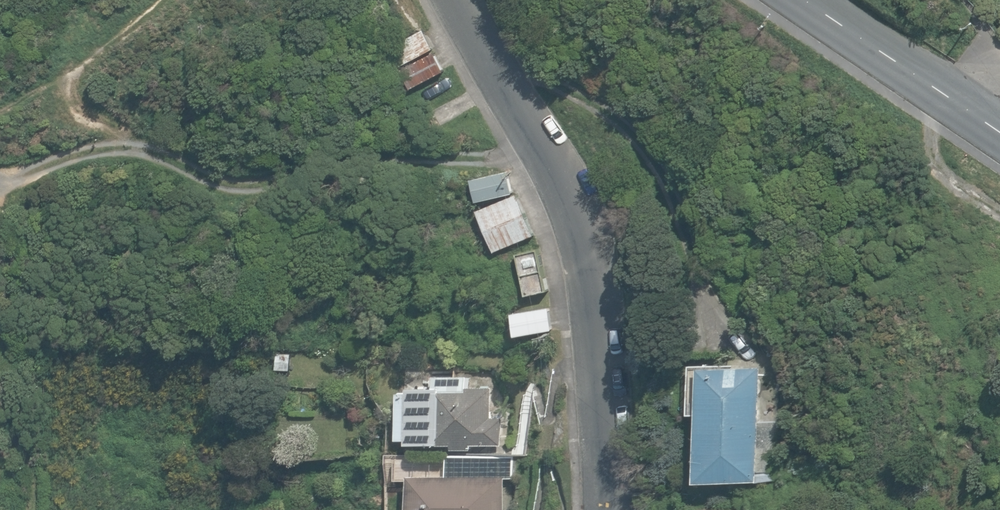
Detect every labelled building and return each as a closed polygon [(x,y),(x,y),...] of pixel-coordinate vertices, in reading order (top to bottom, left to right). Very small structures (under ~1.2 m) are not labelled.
[(390,48),(399,66),(433,48),(423,30),(390,48)] [(401,68),(411,89),(445,72),(435,51),(401,68)] [(472,179),(477,201),(514,193),(508,170),(472,179)] [(478,209),(495,252),(534,236),(534,235),(517,193),(478,209)] [(517,254),(527,295),(548,290),(539,249),(517,254)] [(512,313),(516,335),(552,328),(548,306),(512,313)] [(785,480),(786,422),(758,422),(758,369),(755,369),(755,366),(700,366),(699,479),(785,480)] [(470,448),(470,446),(473,447),(473,443),(503,443),(503,415),(492,415),(492,386),(410,386),(410,390),(401,390),(400,437),(409,437),(409,442),(453,443),(453,448),(470,448)] [(503,479),(510,479),(511,456),(442,454),(442,475),(408,474),(407,509),(502,509),(503,479)]
